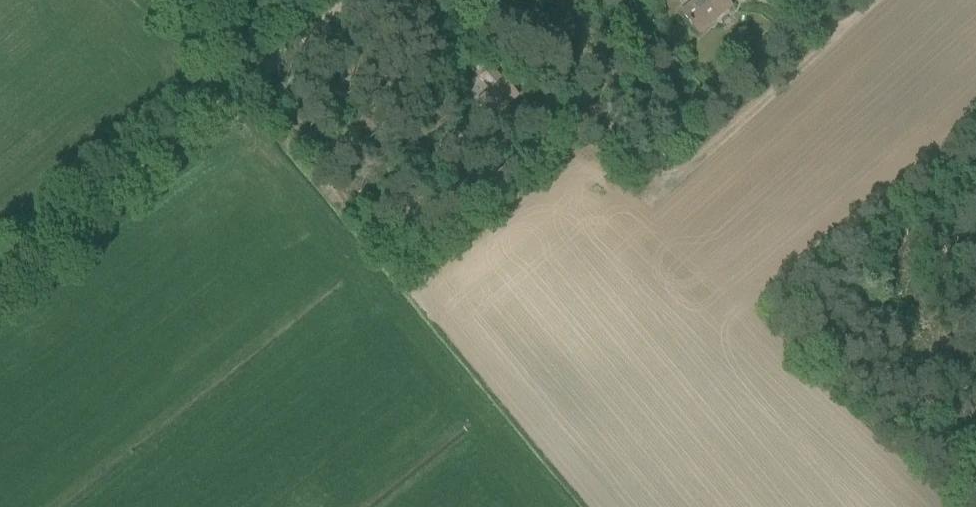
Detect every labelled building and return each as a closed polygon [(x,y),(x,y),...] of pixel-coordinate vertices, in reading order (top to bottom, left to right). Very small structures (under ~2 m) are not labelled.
[(709,26),(729,9),(722,0),(698,0),(682,14),(699,35),(709,26)] [(501,80),(500,80),(490,69),(479,79),(488,90),(474,102),(490,120),(516,98),(501,80)]
